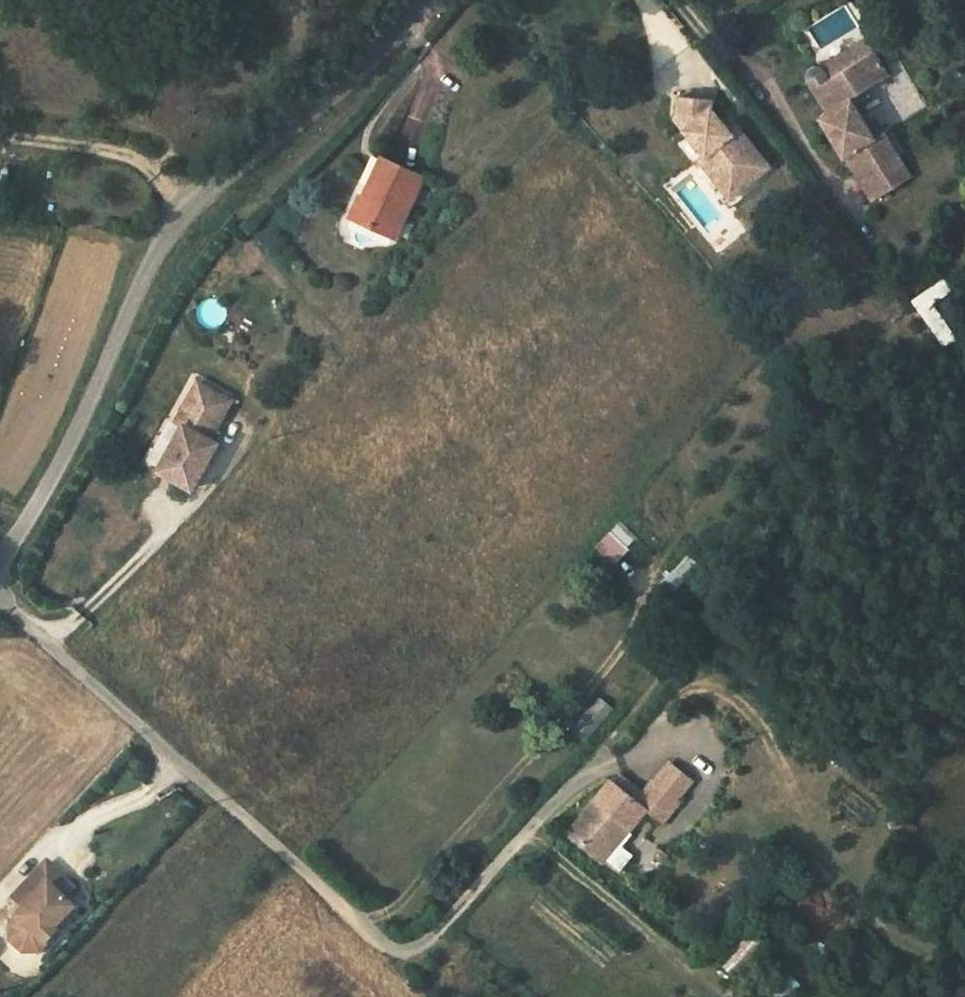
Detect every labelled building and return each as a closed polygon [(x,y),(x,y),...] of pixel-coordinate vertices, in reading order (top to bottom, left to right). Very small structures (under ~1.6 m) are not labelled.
[(864,43),(818,70),(826,83),(872,56),(864,43)] [(425,49),(408,118),(428,123),(437,88),(460,94),(468,59),(425,49)] [(885,78),(872,56),(826,83),(818,70),(815,70),(812,71),(809,72),(807,78),(828,112),(821,117),(844,157),(848,155),(875,200),(909,179),(882,134),(872,140),(847,101),(885,78)] [(675,96),(672,118),(701,154),(695,159),(711,178),(717,173),(740,177),(761,161),(729,120),(722,125),(708,107),(709,100),(675,96)] [(370,202),(362,199),(360,198),(351,217),(394,238),(421,179),(381,160),(367,189),(374,192),(370,202)] [(367,189),(362,199),(370,202),(374,192),(367,189)] [(943,279),(911,300),(944,348),(956,340),(933,305),(951,291),(943,279)] [(208,441),(229,403),(195,385),(174,424),(180,428),(156,474),(190,492),(215,445),(208,441)] [(615,553),(631,536),(619,525),(603,541),(615,553)] [(573,731),(584,741),(603,720),(591,710),(573,731)] [(670,765),(654,784),(673,800),(689,781),(670,765)] [(673,800),(654,784),(644,796),(621,776),(615,783),(612,781),(568,832),(602,861),(645,810),(657,820),(673,800)] [(72,887),(46,862),(12,899),(23,910),(8,926),(10,941),(22,952),(38,952),(75,912),(61,899),(72,887)] [(744,930),(717,967),(732,978),(760,941),(744,930)] [(772,996),(785,996),(797,984),(785,973),(767,992),(772,996)]
